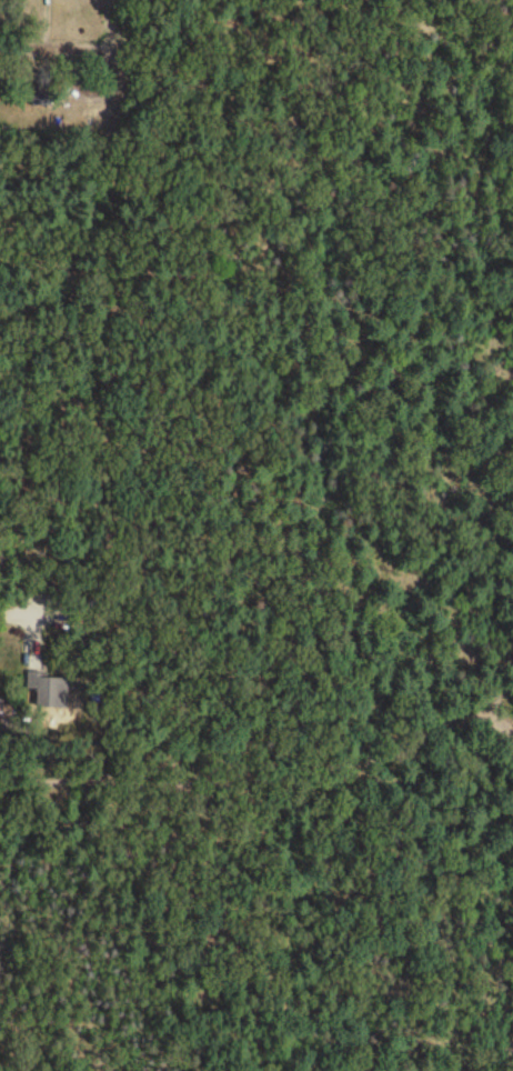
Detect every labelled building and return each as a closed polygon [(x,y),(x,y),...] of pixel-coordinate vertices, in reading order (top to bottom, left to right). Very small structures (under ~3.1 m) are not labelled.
[(39,693),(38,710),(66,711),(67,677),(29,676),(28,692),(39,693)]
